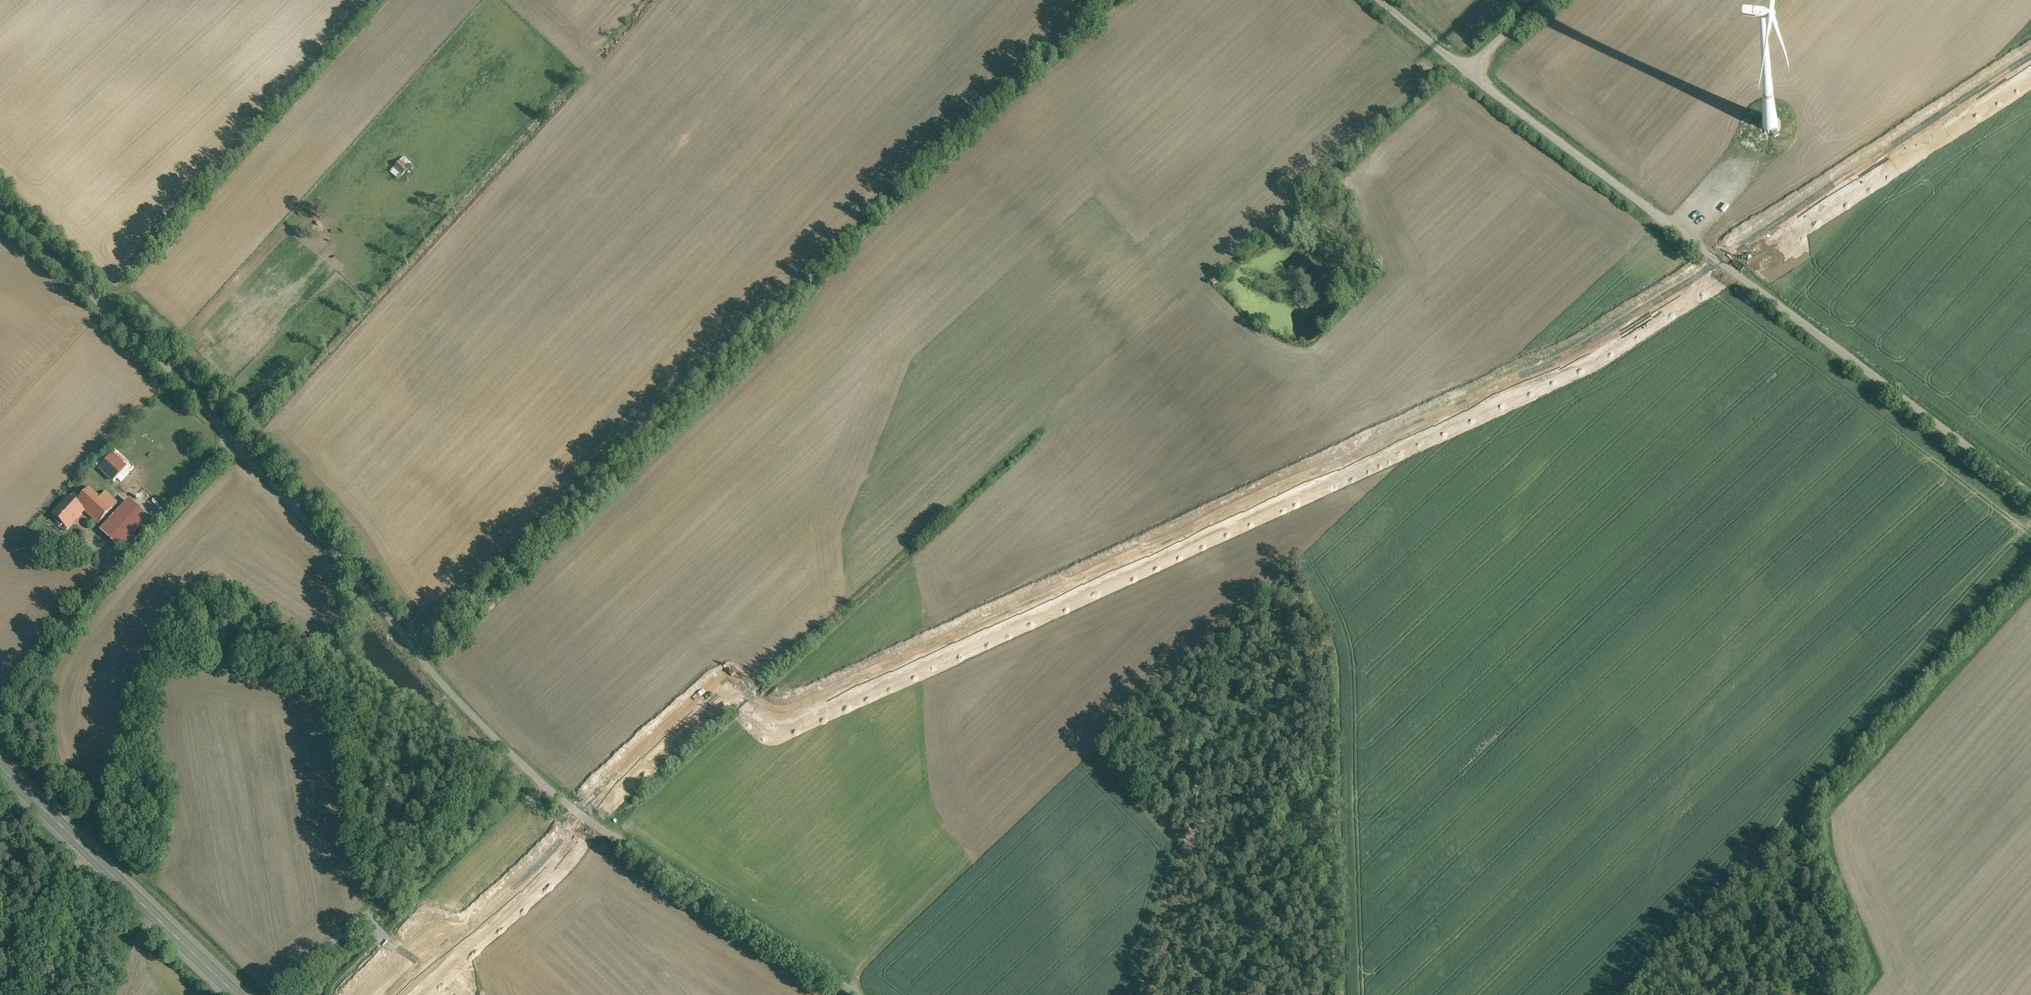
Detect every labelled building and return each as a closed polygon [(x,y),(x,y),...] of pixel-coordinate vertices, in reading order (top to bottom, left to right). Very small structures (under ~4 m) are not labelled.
[(398,157),(391,174),(402,178),(409,162),(398,157)] [(112,455),(99,468),(113,481),(126,468),(112,455)] [(100,499),(90,489),(76,504),(98,524),(117,503),(106,492),(100,499)] [(83,511),(69,498),(52,514),(67,528),(83,511)] [(148,519),(129,502),(103,531),(121,548),(148,519)]
